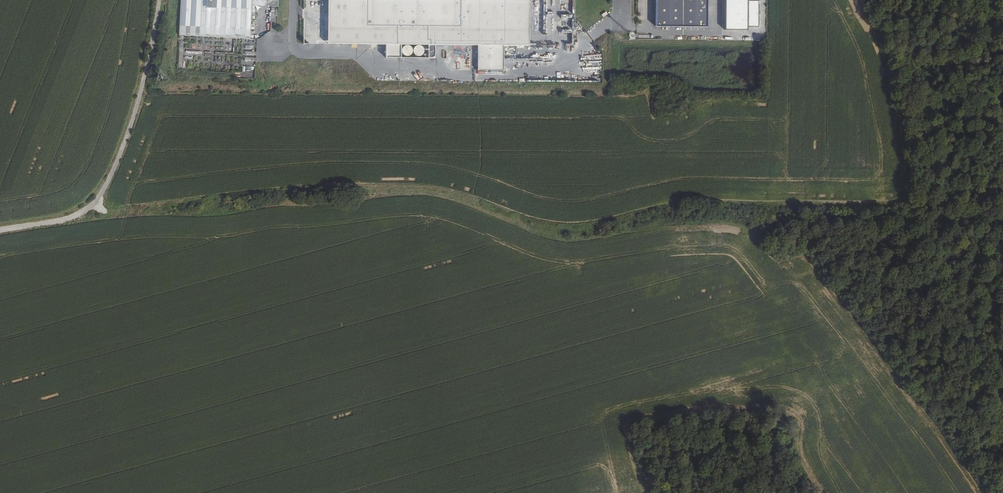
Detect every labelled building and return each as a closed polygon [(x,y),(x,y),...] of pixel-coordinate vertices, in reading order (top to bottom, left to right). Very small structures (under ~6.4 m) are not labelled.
[(179,35),(250,39),(251,15),(252,5),(252,0),(181,0),(179,35)] [(263,0),(252,0),(252,5),(251,15),(254,15),(255,6),(278,7),(278,0),(272,0),(263,0)] [(303,44),(385,44),(385,58),(435,58),(435,45),(478,45),(478,70),(504,70),(504,45),(529,45),(529,0),(303,0),(303,44)] [(655,27),(707,27),(707,0),(656,0),(655,27)] [(748,31),(748,27),(758,27),(759,1),(748,1),(748,0),(725,0),(725,30),(748,31)]
